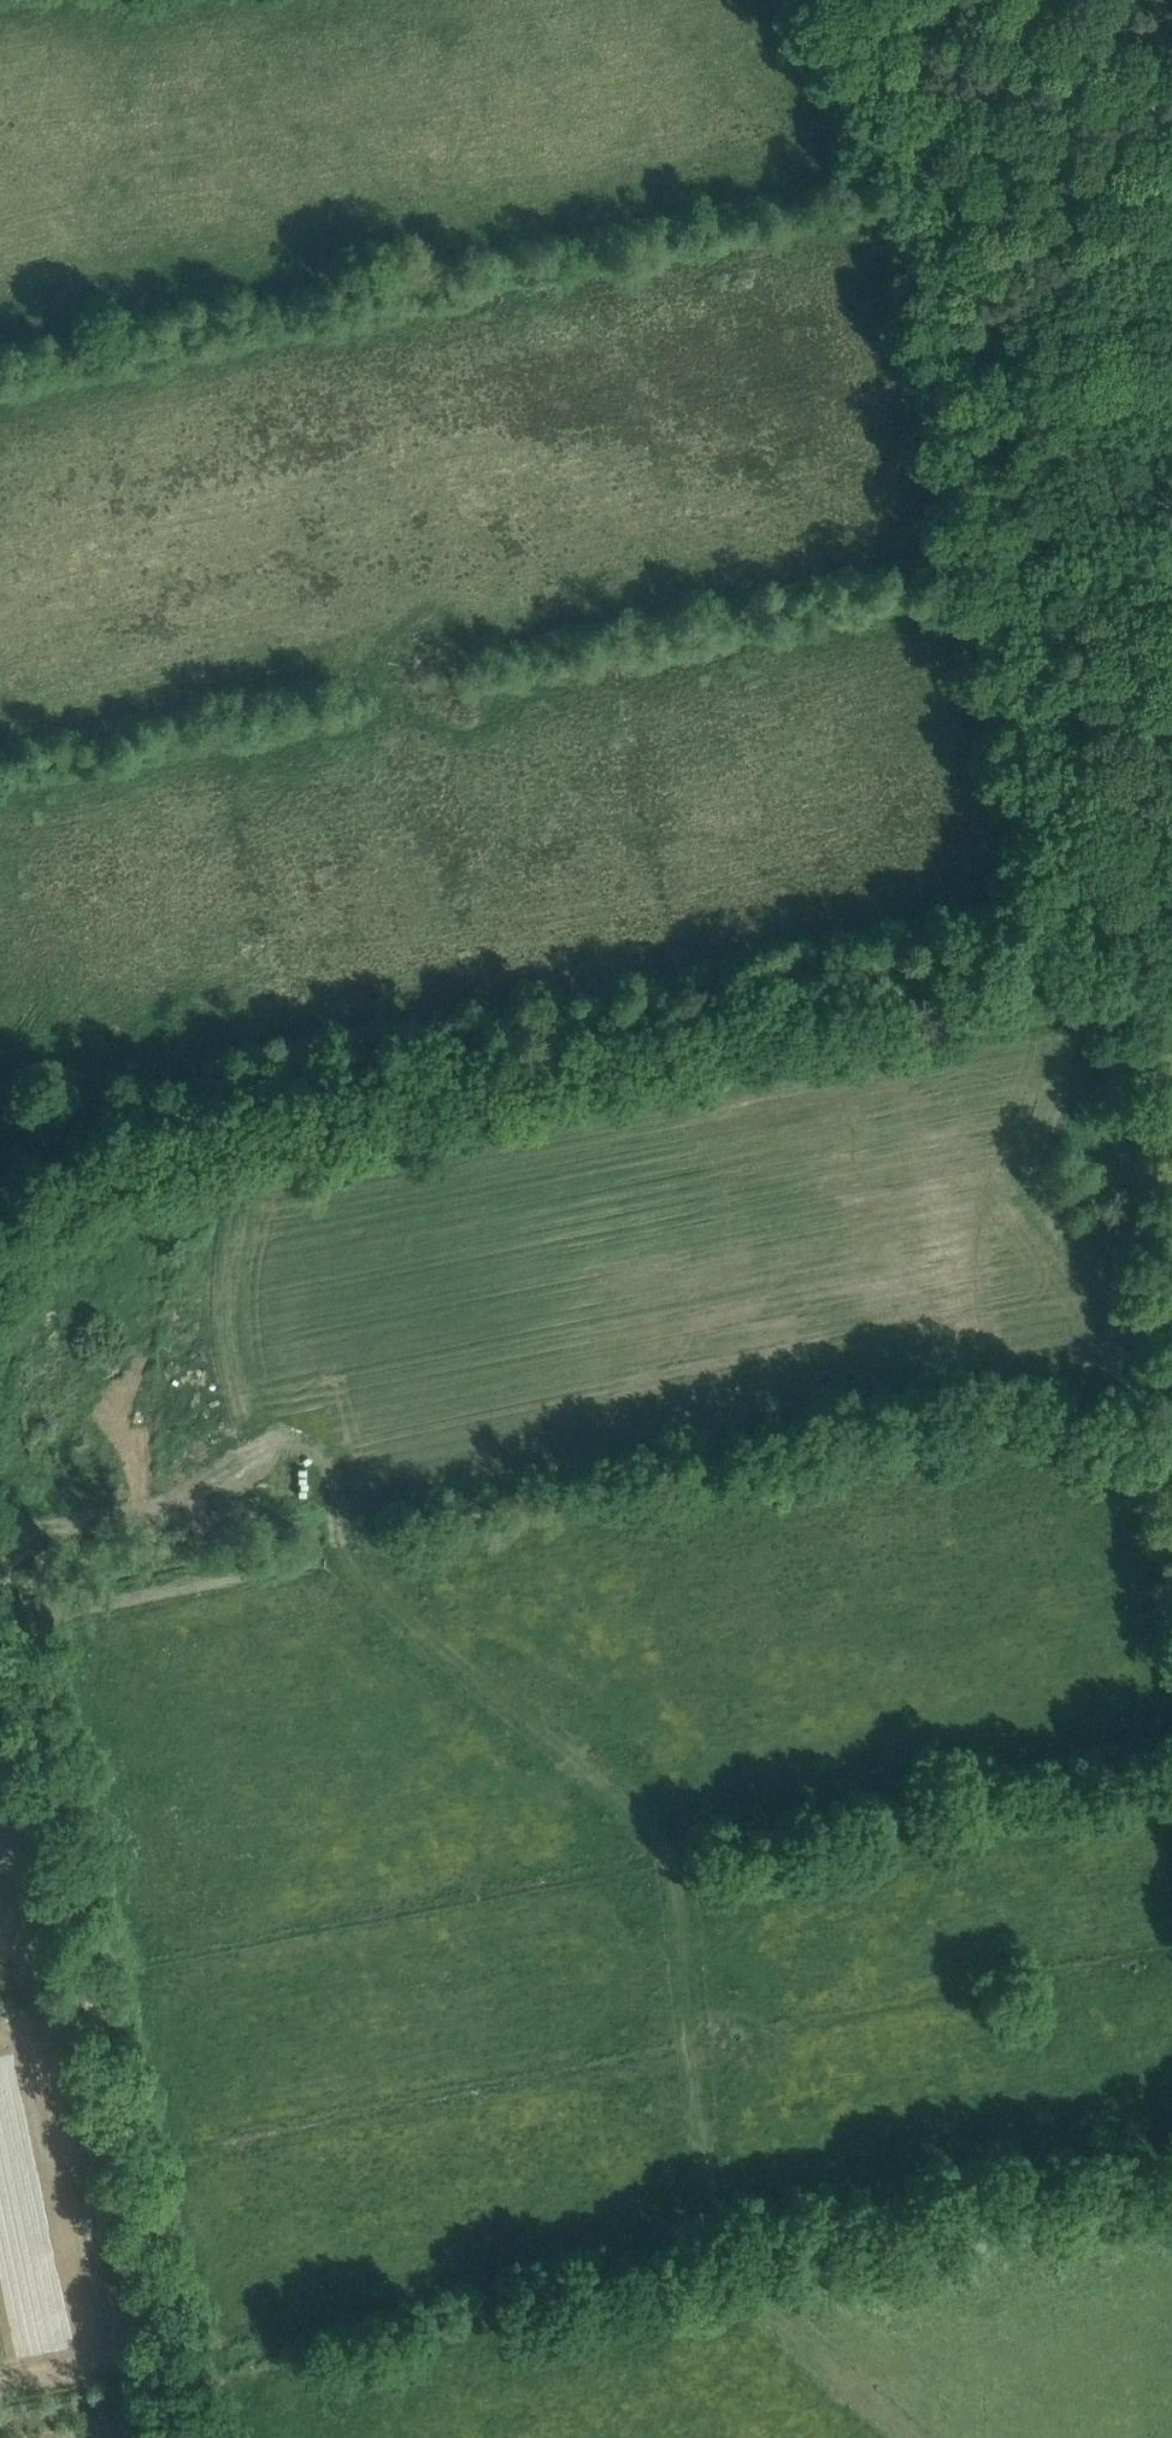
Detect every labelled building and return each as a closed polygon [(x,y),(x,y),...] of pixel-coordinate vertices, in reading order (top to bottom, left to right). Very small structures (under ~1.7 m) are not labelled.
[(16,2154),(49,2350),(78,2345),(45,2149),(16,2154)] [(27,2356),(0,2190),(0,2360),(27,2356)]
